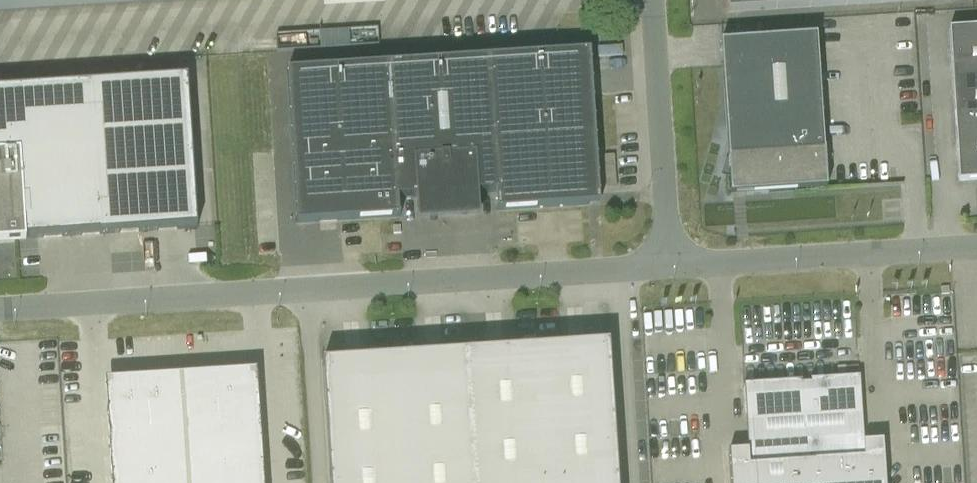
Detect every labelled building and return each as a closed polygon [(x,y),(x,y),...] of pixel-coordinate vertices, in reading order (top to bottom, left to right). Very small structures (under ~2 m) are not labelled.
[(157,0),(0,0),(0,10),(157,0)] [(728,13),(920,0),(727,0),(728,13)] [(949,30),(958,182),(976,181),(976,28),(949,30)] [(826,190),(816,37),(720,43),(722,69),(728,159),(730,159),(731,162),(725,160),(721,173),(731,176),(732,189),(745,188),(745,196),(811,190),(811,191),(826,190)] [(417,218),(479,214),(478,194),(496,193),(497,210),(496,210),(496,212),(588,206),(588,205),(592,201),(598,194),(599,194),(592,95),(590,52),(287,72),(297,224),(400,218),(400,216),(399,216),(398,199),(416,198),(417,218)] [(25,240),(197,229),(187,78),(0,90),(0,244),(26,242),(25,240)] [(609,346),(587,347),(587,350),(568,351),(568,348),(506,352),(506,355),(487,356),(487,353),(445,356),(445,359),(426,360),(426,357),(363,361),(363,363),(344,364),(344,362),(322,364),(330,482),(618,482),(609,346)] [(107,407),(112,482),(263,482),(258,397),(255,397),(253,374),(227,376),(226,373),(135,379),(135,382),(108,384),(110,407),(107,407)] [(747,451),(728,452),(730,482),(885,482),(882,443),(863,444),(859,378),(810,382),(810,384),(802,384),(802,382),(743,386),(747,451)]
